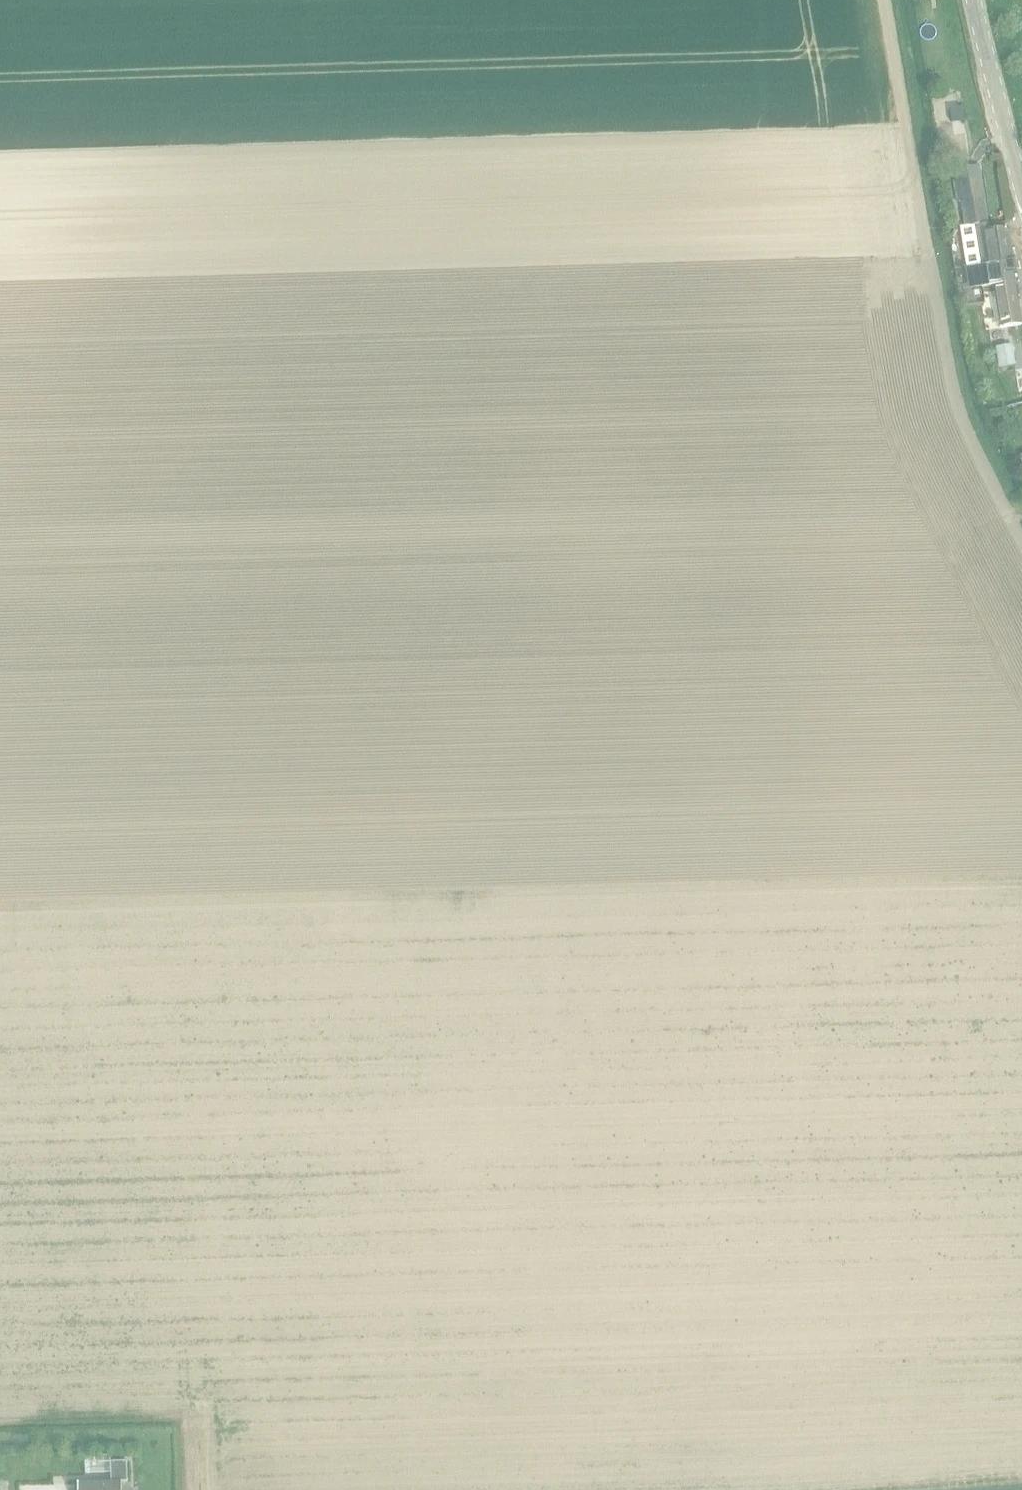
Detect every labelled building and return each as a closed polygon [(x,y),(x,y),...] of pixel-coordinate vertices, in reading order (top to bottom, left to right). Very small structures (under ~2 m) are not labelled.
[(964,120),(962,107),(950,108),(952,122),(964,120)] [(947,160),(946,147),(939,148),(940,160),(947,160)] [(977,166),(957,169),(959,181),(979,178),(977,166)] [(966,201),(978,264),(1010,259),(1005,227),(987,230),(979,178),(959,181),(954,182),(957,202),(966,201)] [(981,285),(1015,280),(1012,261),(1013,261),(1013,259),(1010,259),(978,264),(981,285)] [(991,287),(998,328),(1021,324),(1015,280),(981,285),(981,288),(991,287)] [(1012,333),(1013,342),(1021,340),(1021,339),(1021,331),(1012,333)] [(1016,366),(1013,344),(995,347),(998,368),(1016,366)] [(122,1483),(128,1483),(127,1463),(111,1463),(112,1482),(79,1484),(79,1489),(122,1489),(122,1483)]
